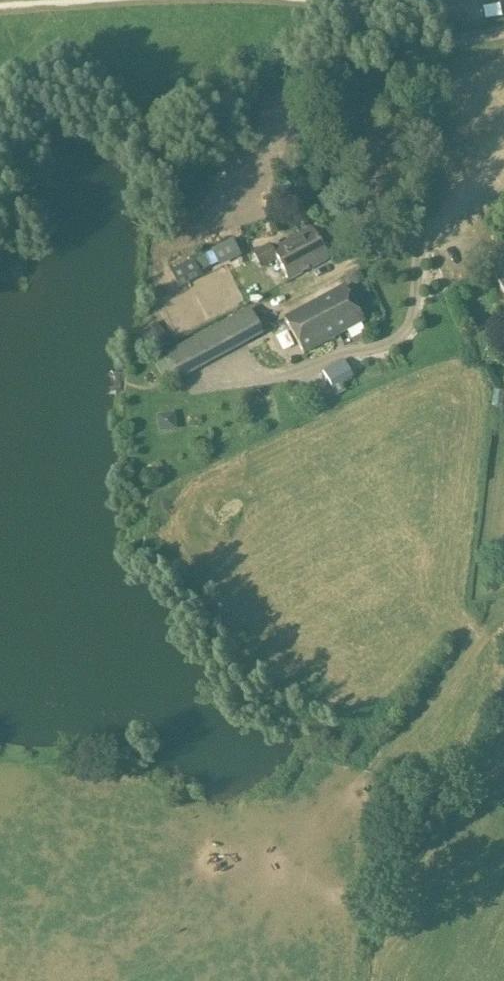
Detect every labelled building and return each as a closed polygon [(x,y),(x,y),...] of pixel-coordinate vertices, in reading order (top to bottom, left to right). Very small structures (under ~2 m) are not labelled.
[(288,281),(328,259),(311,228),(273,249),(270,244),(253,254),(262,270),(277,261),(288,281)] [(235,241),(211,252),(218,266),(242,255),(238,248),(235,241)] [(206,255),(194,260),(200,272),(212,266),(206,255)] [(171,272),(178,286),(201,275),(200,272),(194,260),(171,272)] [(359,271),(347,278),(352,287),(364,281),(359,271)] [(492,278),(503,297),(503,271),(492,278)] [(284,319),(303,355),(362,322),(343,287),(284,319)] [(250,309),(167,354),(181,380),(265,335),(250,309)] [(344,360),(323,371),(332,389),(353,378),(344,360)]
